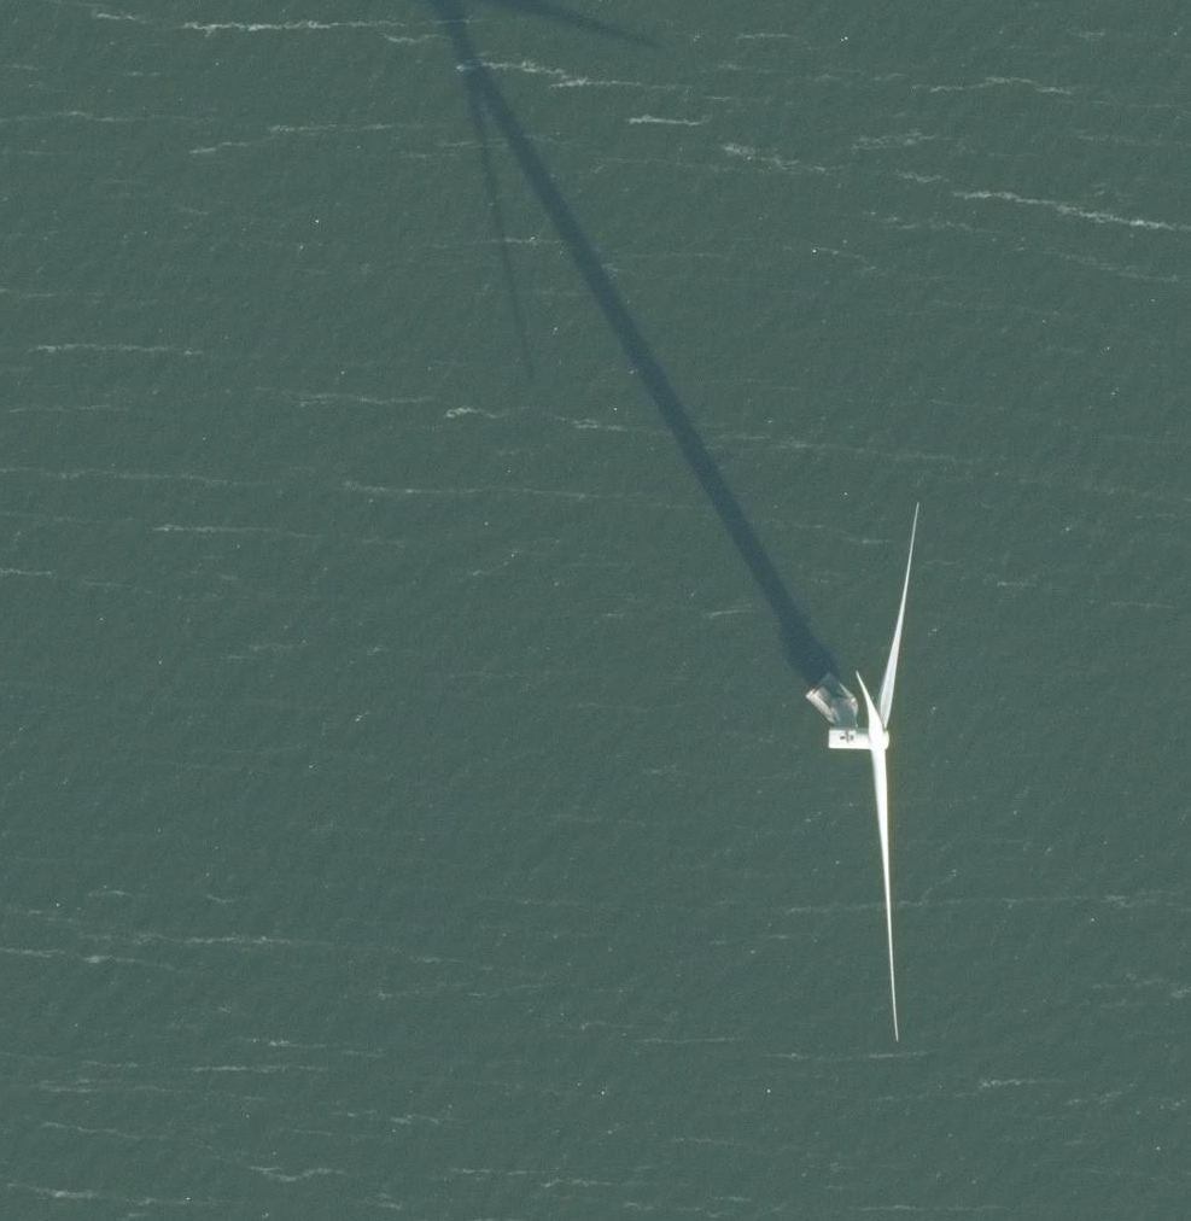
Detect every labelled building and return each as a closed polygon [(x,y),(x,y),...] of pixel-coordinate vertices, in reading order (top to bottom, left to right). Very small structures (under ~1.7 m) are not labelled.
[(829,703),(828,708),(829,711),(831,715),(835,717),(839,718),(843,717),(846,715),(848,712),(850,707),(849,703),(846,699),(843,697),(839,696),(835,697),(831,699),(829,703)]
